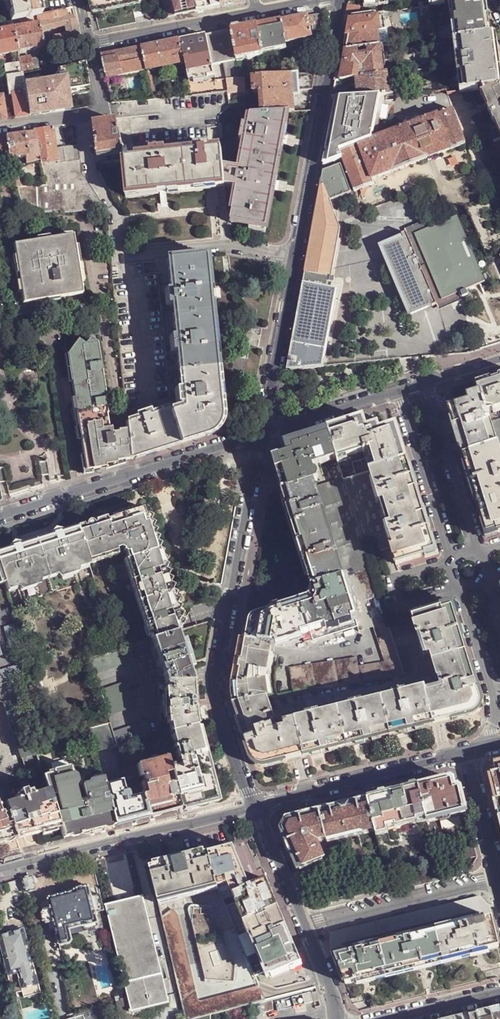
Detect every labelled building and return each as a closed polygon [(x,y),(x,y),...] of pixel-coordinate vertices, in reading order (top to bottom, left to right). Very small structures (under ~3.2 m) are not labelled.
[(41,16),(37,0),(6,0),(7,3),(11,22),(12,21),(27,19),(35,17),(41,16)] [(94,13),(96,13),(138,5),(139,4),(141,3),(141,2),(141,0),(123,0),(97,5),(96,0),(88,0),(90,10),(91,11),(92,12),(94,13)] [(197,11),(196,4),(195,0),(171,0),(171,1),(174,16),(178,15),(197,11)] [(221,7),(219,0),(195,0),(196,4),(197,11),(221,7)] [(348,4),(353,5),(352,11),(347,10),(346,17),(352,16),(362,15),(359,0),(349,0),(348,4)] [(404,9),(419,8),(418,0),(404,0),(404,9)] [(457,42),(490,37),(488,27),(487,27),(487,22),(485,9),(486,9),(486,8),(485,0),(475,0),(467,1),(468,6),(464,6),(464,2),(451,3),(453,18),(454,23),(454,27),(457,42)] [(163,3),(166,18),(174,16),(171,1),(163,3)] [(143,8),(133,11),(134,17),(144,14),(143,8)] [(73,15),(72,9),(41,16),(35,17),(27,19),(12,21),(13,28),(28,25),(37,24),(73,15)] [(320,29),(323,13),(311,15),(313,30),(320,29)] [(346,46),(345,49),(380,45),(383,44),(388,44),(386,28),(383,28),(378,29),(376,13),(362,15),(352,16),(350,25),(346,46)] [(13,28),(18,52),(36,48),(43,47),(42,45),(39,31),(64,26),(66,34),(52,36),(54,44),(68,42),(79,40),(73,15),(37,24),(28,25),(13,28)] [(301,16),(281,20),(285,42),(312,37),(308,15),(301,16)] [(245,58),(248,60),(251,59),(253,56),(262,55),(262,54),(261,47),(285,42),(281,20),(231,30),(235,55),(242,53),(243,58),(245,58)] [(12,21),(11,22),(0,24),(0,31),(13,28),(12,21)] [(13,28),(0,31),(0,55),(10,54),(18,52),(13,28)] [(231,30),(218,32),(223,62),(226,79),(239,78),(239,74),(236,59),(235,55),(231,30)] [(206,35),(212,64),(223,62),(218,32),(206,35)] [(206,35),(179,40),(184,63),(191,95),(228,91),(226,79),(215,80),(212,64),(206,35)] [(464,91),(465,91),(470,90),(483,89),(499,87),(499,78),(499,75),(497,59),(495,48),(496,48),(495,36),(490,37),(457,42),(461,67),(464,91)] [(141,47),(146,71),(162,68),(170,66),(184,63),(179,40),(141,47)] [(261,47),(262,54),(286,49),(285,42),(261,47)] [(384,74),(380,45),(345,49),(341,71),(340,80),(349,79),(384,74)] [(104,70),(106,79),(146,71),(141,47),(101,55),(104,70)] [(11,96),(15,118),(29,116),(23,83),(21,74),(19,59),(18,52),(10,54),(11,64),(3,65),(8,97),(11,96)] [(21,74),(32,72),(30,60),(29,57),(19,59),(21,74)] [(30,60),(32,72),(38,71),(36,59),(30,60)] [(23,83),(29,116),(71,110),(68,97),(88,94),(83,64),(56,70),(57,74),(50,78),(36,81),(23,83)] [(314,74),(298,74),(299,90),(312,89),(315,74),(315,73),(314,74)] [(260,92),(261,113),(285,112),(295,111),(293,98),(293,91),(299,90),(298,74),(291,75),(252,77),(252,81),(253,92),(260,92)] [(387,74),(384,74),(349,79),(351,87),(357,86),(358,96),(384,94),(390,94),(387,74)] [(226,79),(228,91),(228,93),(245,91),(245,86),(244,78),(239,78),(226,79)] [(108,86),(112,103),(118,103),(114,85),(108,86)] [(483,89),(499,128),(499,87),(483,89)] [(115,116),(115,118),(230,107),(230,102),(229,97),(228,93),(228,91),(191,95),(167,97),(152,99),(149,99),(118,103),(112,103),(114,111),(115,116)] [(165,91),(151,92),(151,95),(152,99),(167,97),(165,91)] [(326,155),(324,165),(342,159),(339,152),(380,136),(378,131),(380,118),(384,94),(358,96),(336,98),(333,114),(330,136),(327,151),(332,149),(334,152),(326,155)] [(116,119),(119,133),(208,125),(208,128),(219,128),(223,127),(222,125),(221,125),(220,118),(220,116),(221,115),(230,107),(115,118),(115,119),(116,119)] [(406,126),(401,128),(401,127),(399,128),(400,128),(380,136),(339,152),(342,159),(351,184),(354,191),(375,184),(373,179),(465,144),(452,109),(413,124),(412,121),(405,123),(406,126)] [(231,222),(264,228),(271,190),(285,112),(261,113),(251,114),(249,124),(243,123),(240,139),(246,141),(241,168),(238,187),(231,222)] [(115,119),(93,122),(98,155),(102,154),(107,153),(123,150),(123,149),(119,133),(116,119),(115,119)] [(208,125),(119,133),(123,149),(134,147),(209,140),(208,128),(208,125)] [(41,159),(44,173),(59,171),(58,162),(56,148),(53,128),(33,130),(34,131),(6,136),(10,157),(26,155),(27,162),(31,161),(40,159),(41,159)] [(10,157),(6,136),(0,136),(0,158),(10,157)] [(17,186),(24,214),(49,211),(107,210),(83,174),(79,145),(56,148),(58,162),(59,171),(44,173),(46,184),(23,186),(17,186)] [(126,160),(130,196),(185,191),(218,187),(224,187),(221,151),(221,150),(215,150),(211,151),(210,145),(195,147),(195,152),(166,155),(165,150),(150,151),(150,157),(130,159),(129,154),(124,155),(126,160)] [(226,187),(238,187),(241,168),(224,165),(226,187)] [(321,181),(329,201),(330,200),(351,193),(348,185),(340,165),(323,171),(321,181)] [(15,177),(17,186),(23,186),(21,176),(15,177)] [(290,370),(290,371),(320,368),(324,367),(338,289),(331,287),(327,287),(329,277),(331,277),(340,229),(336,217),(337,214),(336,212),(334,211),(330,200),(329,201),(321,181),(286,369),(290,370)] [(454,217),(454,218),(461,236),(466,234),(458,216),(454,217)] [(432,307),(436,305),(435,303),(443,300),(458,294),(482,283),(474,265),(472,262),(472,261),(464,242),(463,240),(461,236),(454,218),(430,228),(415,233),(408,236),(406,233),(402,235),(404,239),(432,307)] [(415,233),(430,228),(429,224),(427,220),(405,229),(406,233),(408,236),(415,233)] [(84,293),(75,233),(16,242),(24,301),(84,293)] [(428,308),(432,307),(404,239),(382,247),(411,315),(428,308)] [(464,242),(472,261),(476,260),(468,240),(464,242)] [(195,265),(205,264),(205,256),(194,257),(195,265)] [(177,351),(179,372),(215,368),(213,344),(205,264),(195,265),(194,257),(169,259),(171,289),(166,289),(167,305),(173,304),(175,335),(170,336),(171,352),(177,351)] [(144,262),(145,273),(158,272),(158,260),(144,262)] [(486,282),(478,263),(474,265),(482,283),(486,282)] [(461,301),(458,294),(443,300),(435,303),(436,305),(439,311),(461,301)] [(68,353),(86,470),(106,467),(106,465),(116,463),(116,462),(130,459),(127,429),(119,430),(118,432),(113,432),(113,427),(110,428),(107,413),(108,413),(98,349),(91,343),(86,350),(79,345),(68,353)] [(130,459),(130,460),(205,436),(213,432),(217,427),(219,421),(220,414),(215,368),(179,372),(180,388),(175,388),(176,404),(182,404),(182,407),(170,412),(168,408),(152,413),(150,408),(135,413),(136,418),(126,421),(127,429),(130,459)] [(137,376),(122,378),(125,411),(170,398),(168,373),(168,370),(137,372),(137,376)] [(463,456),(496,446),(498,445),(487,413),(499,409),(499,374),(475,382),(478,393),(466,396),(468,402),(448,408),(463,456)] [(498,445),(499,445),(499,409),(487,413),(498,445)] [(368,451),(374,470),(406,460),(395,425),(379,430),(377,425),(367,428),(363,417),(328,428),(337,459),(337,460),(368,451)] [(281,490),(281,491),(312,481),(316,480),(317,479),(317,477),(318,477),(318,474),(317,472),(315,471),(310,472),(307,465),(319,461),(320,464),(337,459),(328,428),(284,443),(287,453),(278,456),(272,458),(276,470),(280,469),(286,488),(281,490)] [(463,456),(479,509),(499,503),(499,458),(496,446),(463,456)] [(390,548),(395,564),(425,555),(424,553),(434,550),(424,518),(406,460),(374,470),(370,471),(393,545),(390,546),(390,548)] [(370,471),(343,479),(362,541),(373,537),(378,551),(379,551),(390,548),(390,546),(393,545),(370,471)] [(342,576),(371,568),(362,541),(343,479),(342,477),(317,485),(316,480),(312,481),(318,502),(321,501),(324,510),(321,511),(331,545),(334,544),(337,554),(335,555),(341,576),(342,576)] [(310,584),(314,586),(342,577),(342,576),(341,576),(335,555),(337,554),(334,544),(331,545),(321,511),(324,510),(321,501),(318,502),(312,481),(281,491),(297,539),(310,584)] [(479,509),(486,534),(496,531),(496,533),(499,532),(499,503),(479,509)] [(150,639),(152,638),(177,631),(179,630),(178,626),(182,626),(184,621),(179,618),(182,614),(177,612),(175,605),(178,600),(173,597),(175,593),(171,591),(173,586),(169,584),(171,579),(167,577),(169,572),(164,570),(162,562),(164,558),(160,556),(162,551),(158,549),(156,548),(154,549),(154,545),(156,542),(158,537),(154,535),(153,534),(150,535),(149,532),(151,528),(154,523),(149,521),(151,516),(147,514),(143,515),(140,506),(119,512),(120,515),(113,517),(106,519),(105,516),(94,520),(95,523),(93,523),(92,522),(90,521),(88,521),(86,523),(86,526),(84,526),(83,523),(76,526),(88,561),(88,563),(117,554),(115,546),(121,544),(121,545),(122,544),(124,548),(122,551),(125,552),(127,559),(123,560),(147,636),(149,636),(150,639)] [(16,587),(36,580),(35,577),(57,570),(58,573),(78,567),(77,564),(88,561),(76,526),(64,529),(49,534),(22,543),(8,547),(0,550),(0,574),(3,584),(4,586),(15,583),(16,587)] [(357,627),(359,632),(373,627),(387,623),(380,598),(371,568),(342,576),(342,577),(355,617),(358,626),(357,627)] [(35,577),(36,580),(58,573),(57,570),(35,577)] [(299,599),(309,631),(355,617),(342,577),(314,586),(310,584),(311,587),(311,590),(310,594),(307,596),(299,599)] [(36,580),(16,587),(21,591),(35,586),(36,580)] [(245,639),(272,645),(272,643),(309,631),(299,599),(272,608),(256,612),(254,613),(251,615),(248,619),(245,639)] [(426,696),(433,725),(470,716),(475,713),(478,709),(480,705),(480,700),(451,608),(442,610),(441,608),(412,617),(416,630),(417,635),(420,634),(427,656),(430,655),(437,678),(441,677),(445,690),(426,696)] [(358,626),(355,617),(309,631),(312,640),(357,627),(358,626)] [(388,624),(392,637),(416,630),(412,617),(388,624)] [(24,649),(16,624),(3,628),(11,652),(24,649)] [(388,624),(373,628),(384,663),(389,678),(404,676),(396,650),(392,637),(388,624)] [(161,666),(164,675),(178,671),(178,672),(189,669),(177,631),(152,638),(158,659),(157,659),(160,667),(161,666)] [(417,635),(424,657),(427,656),(420,634),(417,635)] [(231,698),(232,703),(266,697),(269,697),(269,696),(266,677),(272,645),(245,639),(240,638),(239,647),(237,647),(231,683),(230,692),(231,698)] [(135,660),(130,645),(115,650),(87,658),(93,674),(135,660)] [(396,650),(404,676),(413,673),(405,648),(396,650)] [(434,679),(437,678),(430,655),(427,656),(434,679)] [(389,678),(384,663),(358,667),(356,658),(289,669),(293,693),(305,691),(305,692),(369,682),(389,678)] [(29,676),(32,675),(28,662),(0,671),(0,684),(11,681),(29,676)] [(186,681),(193,681),(189,669),(178,672),(178,671),(164,675),(166,682),(186,681)] [(11,681),(18,701),(34,695),(29,676),(11,681)] [(25,769),(27,768),(39,764),(32,742),(18,701),(11,681),(0,684),(0,703),(3,703),(25,769)] [(98,691),(107,715),(136,706),(128,681),(98,691)] [(169,724),(170,732),(196,725),(196,717),(197,717),(195,704),(194,688),(193,688),(186,689),(186,681),(166,682),(166,689),(164,689),(165,700),(160,701),(161,713),(166,712),(167,724),(169,724)] [(337,708),(338,711),(425,690),(424,687),(337,708)] [(393,735),(433,725),(426,696),(425,690),(338,711),(346,746),(387,736),(393,735)] [(260,766),(265,766),(346,746),(338,711),(295,722),(284,724),(285,729),(274,732),(270,721),(273,720),(266,697),(232,703),(251,759),(252,760),(255,764),(260,766)] [(295,718),(295,722),(338,711),(337,708),(295,718)] [(131,741),(152,736),(147,721),(112,732),(117,745),(131,741)] [(177,795),(180,809),(185,807),(219,798),(200,724),(196,725),(198,735),(199,735),(201,743),(202,750),(203,751),(204,758),(205,759),(206,765),(207,766),(208,773),(209,774),(210,781),(210,782),(209,782),(199,785),(200,789),(177,795)] [(173,783),(177,795),(200,789),(199,785),(196,786),(184,738),(197,735),(198,735),(196,725),(170,732),(169,732),(172,747),(164,749),(166,758),(170,773),(173,783)] [(117,745),(112,732),(112,730),(91,736),(95,751),(116,745),(117,745)] [(184,738),(196,786),(199,785),(209,782),(209,781),(210,781),(209,774),(207,774),(208,773),(207,766),(205,767),(205,766),(206,765),(205,759),(203,759),(203,758),(204,758),(203,751),(201,751),(202,750),(201,743),(199,744),(199,743),(201,743),(199,735),(197,736),(197,735),(184,738)] [(141,795),(148,816),(180,809),(177,795),(173,783),(166,785),(164,775),(170,773),(166,758),(137,766),(131,741),(117,745),(116,745),(125,780),(130,779),(130,780),(143,777),(145,785),(143,785),(145,794),(141,795)] [(60,828),(63,837),(75,834),(81,833),(88,831),(93,830),(85,799),(78,801),(74,787),(76,783),(75,776),(70,774),(69,766),(51,771),(52,773),(43,775),(47,789),(49,794),(55,793),(59,810),(55,811),(60,828)] [(498,816),(499,815),(499,771),(497,772),(492,773),(488,774),(498,816)] [(85,799),(93,830),(114,825),(107,798),(104,799),(103,795),(106,794),(104,785),(102,777),(100,777),(98,776),(92,778),(90,780),(88,781),(89,783),(82,785),(85,799)] [(426,817),(427,821),(466,812),(460,787),(458,786),(454,786),(453,783),(447,778),(418,785),(426,817)] [(130,793),(131,798),(134,797),(131,783),(130,780),(130,779),(125,780),(123,780),(126,790),(128,791),(130,793)] [(107,798),(114,825),(122,823),(148,816),(141,795),(134,797),(131,798),(130,793),(128,791),(126,790),(123,780),(112,783),(104,785),(106,794),(107,798)] [(131,783),(134,797),(141,795),(139,786),(137,781),(131,783)] [(376,830),(377,835),(389,832),(387,827),(395,825),(395,827),(418,821),(417,819),(426,817),(418,785),(367,798),(376,830)] [(40,833),(60,828),(55,811),(49,794),(47,789),(26,796),(20,798),(11,801),(23,837),(40,833)] [(20,798),(26,796),(24,790),(23,790),(18,792),(20,798)] [(220,801),(219,798),(185,807),(180,809),(180,811),(220,801)] [(280,829),(297,869),(325,858),(318,841),(326,839),(326,840),(338,837),(338,836),(363,829),(364,833),(376,830),(367,798),(286,818),(280,829)] [(6,810),(16,839),(23,837),(11,801),(4,803),(6,810)] [(16,839),(6,810),(0,812),(0,843),(16,839)] [(458,847),(462,860),(477,856),(474,843),(458,847)] [(234,847),(209,852),(218,884),(230,880),(268,971),(270,976),(302,964),(268,880),(251,887),(234,847)] [(161,864),(206,853),(205,851),(153,863),(153,866),(161,864)] [(157,892),(159,901),(170,898),(218,886),(218,884),(209,852),(206,853),(161,864),(153,866),(151,867),(157,892)] [(22,878),(26,893),(37,890),(33,876),(22,878)] [(381,890),(390,887),(388,877),(378,880),(381,890)] [(218,884),(218,886),(219,888),(255,976),(268,971),(230,880),(218,884)] [(60,944),(62,946),(72,943),(74,940),(74,939),(71,930),(83,927),(84,929),(85,930),(87,930),(97,927),(98,926),(99,923),(92,897),(90,886),(88,886),(87,884),(76,887),(77,889),(75,889),(75,891),(49,897),(51,908),(44,910),(44,911),(42,913),(44,922),(46,922),(47,924),(49,923),(51,931),(57,929),(60,944)] [(186,1018),(189,1018),(197,1017),(206,1015),(211,1014),(265,1000),(261,990),(259,986),(257,981),(255,976),(219,888),(218,886),(170,898),(159,901),(160,904),(186,1018)] [(90,942),(92,943),(100,941),(102,939),(102,936),(105,935),(105,933),(106,932),(109,931),(103,911),(104,910),(101,895),(92,897),(99,923),(98,926),(97,927),(87,930),(85,930),(84,929),(83,927),(71,930),(74,939),(83,937),(85,937),(87,940),(88,939),(90,942)] [(131,1011),(131,1012),(143,1009),(170,1002),(169,1002),(143,897),(144,897),(144,896),(137,897),(135,898),(117,902),(116,903),(106,905),(106,906),(107,906),(129,998),(132,1010),(131,1011)] [(476,910),(477,917),(484,915),(485,916),(492,914),(490,905),(480,896),(432,908),(435,920),(476,910)] [(377,922),(380,934),(433,920),(431,908),(377,922)] [(485,918),(436,930),(443,960),(470,953),(471,957),(489,952),(489,949),(499,946),(493,916),(485,918)] [(331,946),(334,952),(344,949),(342,943),(378,934),(375,922),(331,933),(331,937),(331,946)] [(0,935),(0,944),(8,976),(17,973),(21,989),(38,985),(24,929),(0,935)] [(414,967),(415,971),(433,966),(432,963),(443,960),(436,930),(381,944),(388,973),(414,967)] [(357,981),(358,984),(376,980),(375,976),(388,973),(381,944),(357,950),(356,946),(344,949),(344,950),(334,952),(332,952),(343,981),(345,980),(346,983),(357,981)] [(261,990),(274,987),(265,985),(257,981),(259,986),(261,990)] [(265,1000),(300,991),(298,982),(281,987),(274,987),(261,990),(265,1000)] [(21,989),(23,998),(40,994),(38,985),(21,989)] [(311,992),(303,993),(305,1003),(313,1001),(311,992)] [(117,1004),(119,1015),(131,1012),(131,1011),(132,1010),(129,998),(119,1001),(116,1001),(117,1004)] [(76,1013),(78,1018),(109,1018),(105,1006),(76,1013)] [(452,1018),(499,1018),(499,1007),(452,1018)]
